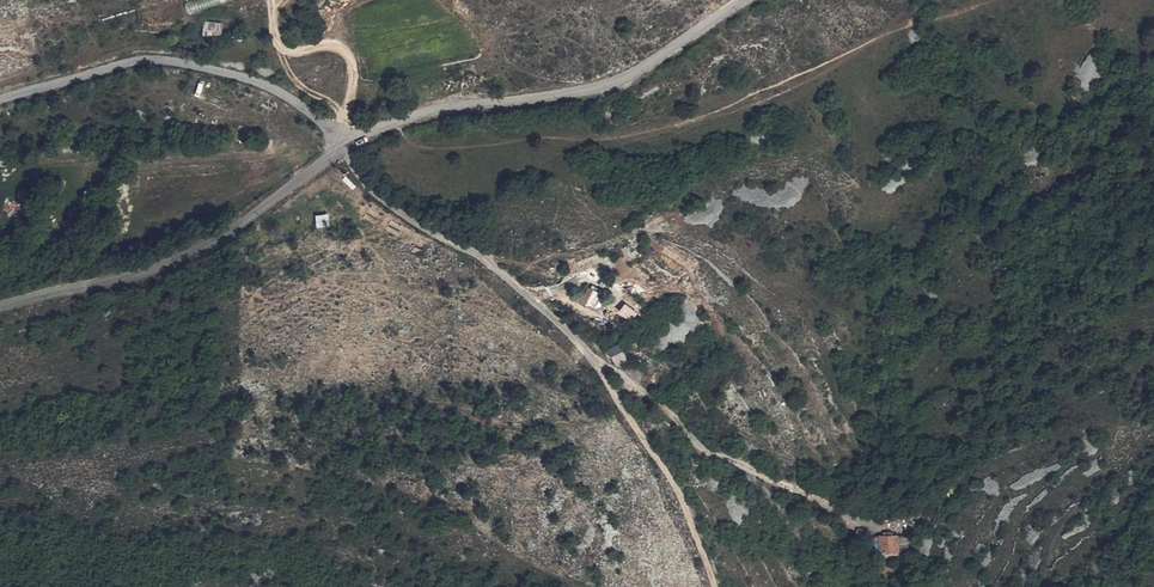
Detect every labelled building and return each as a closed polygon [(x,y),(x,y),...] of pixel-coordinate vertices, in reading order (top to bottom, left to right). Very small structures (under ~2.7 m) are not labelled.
[(203,22),(203,36),(221,36),(221,22),(203,22)] [(1087,55),(1074,78),(1090,88),(1104,65),(1087,55)] [(329,227),(328,214),(315,215),(316,228),(329,227)] [(597,313),(599,308),(607,311),(612,298),(590,289),(583,307),(597,313)] [(632,305),(627,311),(639,321),(644,315),(632,305)] [(863,553),(874,552),(875,558),(889,557),(888,551),(901,549),(899,534),(886,536),(876,537),(862,538),(863,553)]
